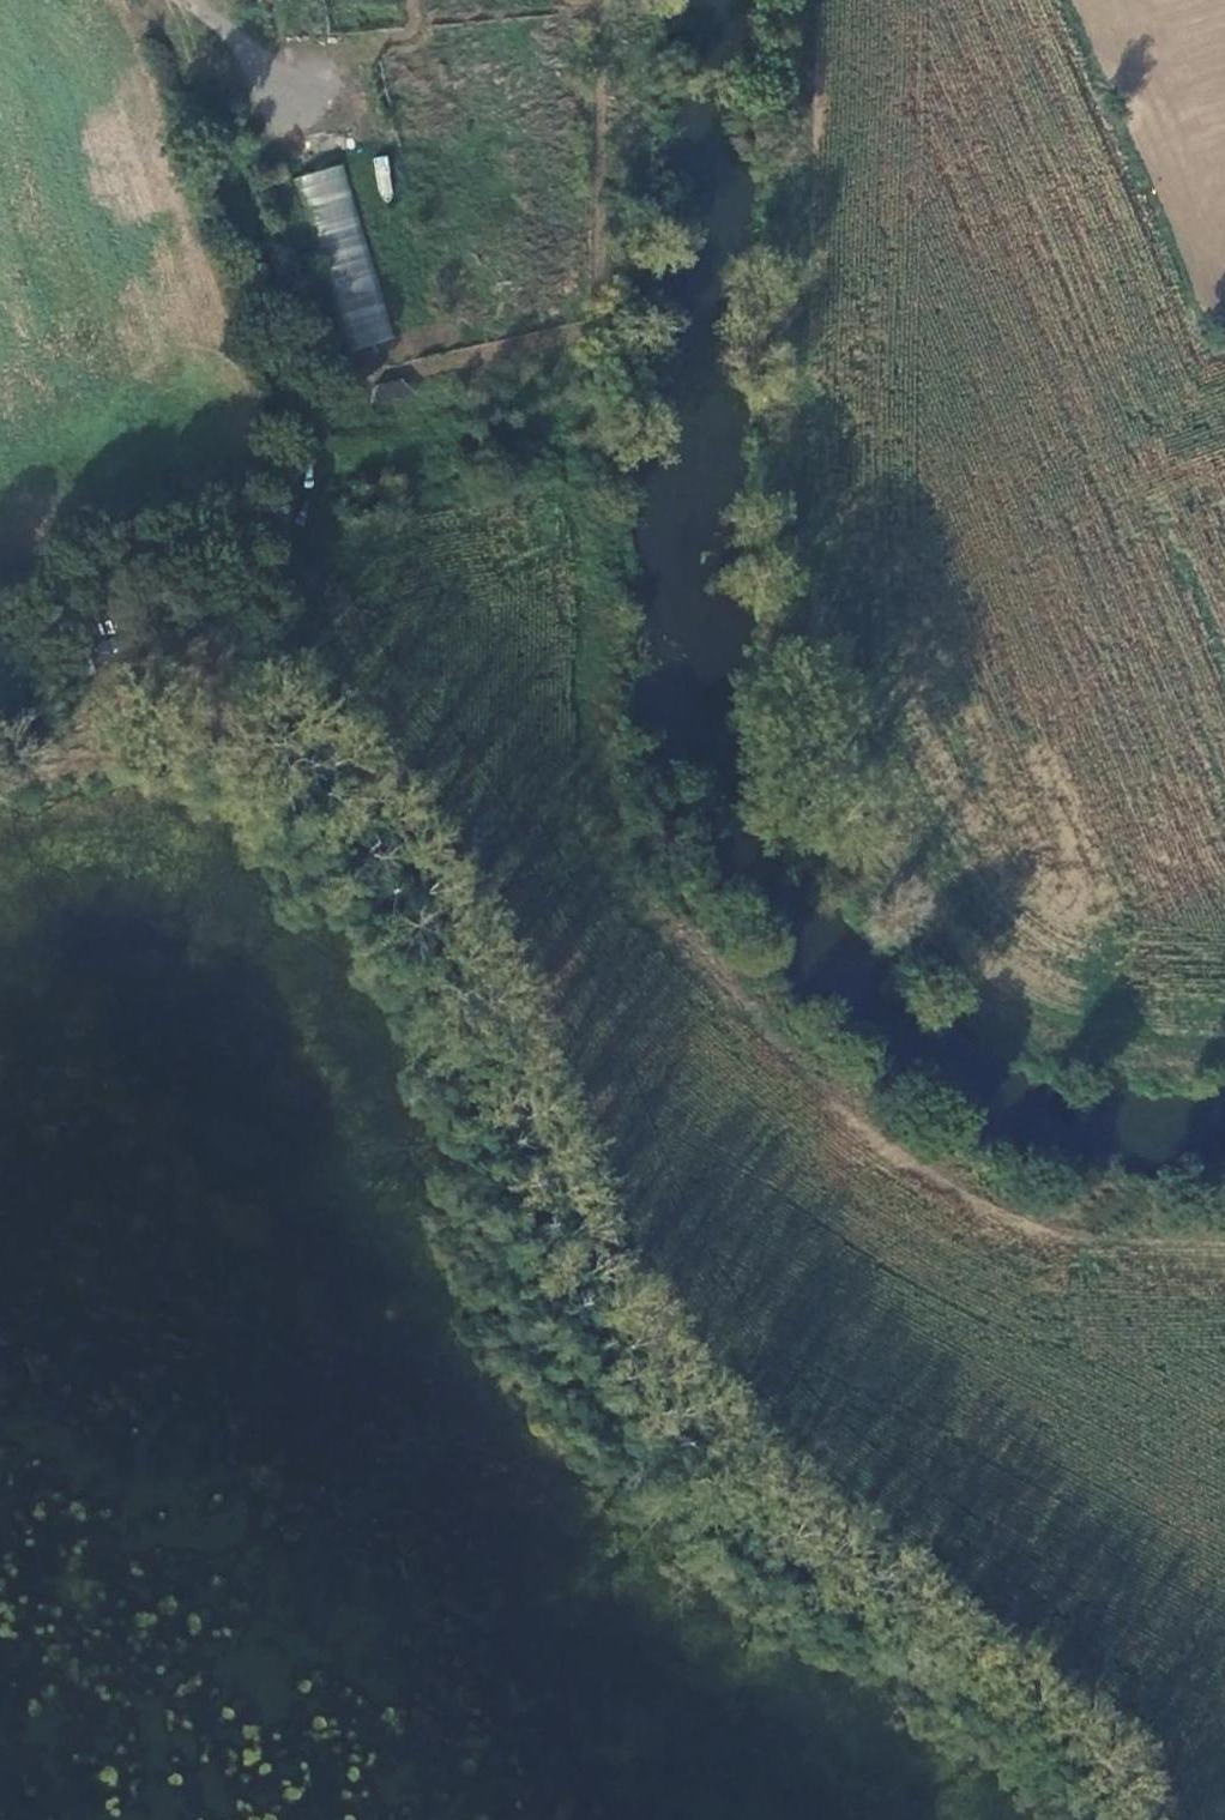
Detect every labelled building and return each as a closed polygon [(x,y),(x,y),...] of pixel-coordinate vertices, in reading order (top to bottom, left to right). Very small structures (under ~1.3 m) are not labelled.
[(347,164),(299,175),(341,351),(389,340),(347,164)] [(385,412),(414,396),(401,374),(373,390),(385,412)] [(106,659),(95,634),(67,647),(78,672),(106,659)]
